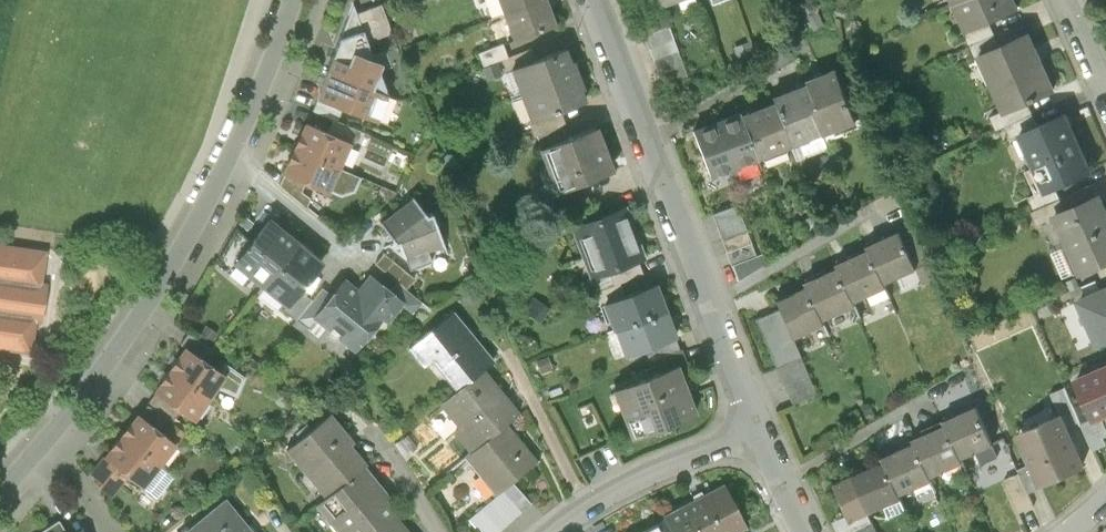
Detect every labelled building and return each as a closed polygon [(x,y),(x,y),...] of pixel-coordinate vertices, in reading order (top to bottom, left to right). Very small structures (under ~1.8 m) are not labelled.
[(328,71),(387,95),(390,87),(381,64),(384,57),(377,53),(371,37),(360,9),(356,0),(355,0),(328,71)] [(505,13),(542,0),(500,0),(505,13)] [(505,13),(516,41),(558,26),(548,0),(542,0),(505,13)] [(658,12),(690,0),(653,0),(658,12)] [(949,8),(962,36),(989,24),(1017,11),(1012,0),(967,0),(949,8)] [(383,1),(360,9),(371,37),(394,29),(383,1)] [(845,11),(836,10),(835,18),(844,19),(845,11)] [(811,34),(823,28),(817,12),(804,18),(811,34)] [(962,36),(973,60),(1000,48),(989,24),(962,36)] [(668,28),(642,38),(661,88),(687,78),(668,28)] [(762,40),(767,52),(781,47),(776,34),(762,40)] [(1000,48),(973,60),(999,116),(1026,104),(1053,92),(1027,35),(1000,48)] [(478,52),(483,64),(500,58),(504,56),(509,54),(505,42),(478,52)] [(509,54),(504,56),(509,69),(515,66),(539,57),(534,45),(509,54)] [(524,91),(582,70),(576,54),(573,56),(569,46),(539,57),(515,66),(524,91)] [(500,58),(483,64),(488,78),(505,72),(500,58)] [(582,70),(524,91),(535,120),(589,100),(583,85),(587,83),(582,70)] [(328,71),(317,98),(342,108),(376,122),(387,95),(328,71)] [(803,90),(822,141),(858,128),(837,73),(802,86),(803,90)] [(687,78),(661,88),(669,107),(695,98),(687,78)] [(822,141),(803,90),(771,102),(773,108),(790,153),(822,141)] [(342,108),(317,98),(313,108),(338,118),(342,108)] [(1026,104),(999,116),(990,121),(995,133),(1004,129),(1031,116),(1026,104)] [(790,153),(773,108),(741,120),(759,165),(790,153)] [(759,165),(741,120),(739,114),(715,123),(735,175),(759,165)] [(1004,129),(1009,142),(1037,129),(1031,116),(1004,129)] [(1037,129),(1009,142),(1033,197),(1053,188),(1089,173),(1064,118),(1037,129)] [(306,120),(294,146),(340,165),(351,140),(306,120)] [(735,175),(715,123),(691,133),(710,184),(735,175)] [(585,181),(615,170),(600,127),(539,149),(555,192),(585,181)] [(363,175),(340,165),(294,146),(283,173),(304,182),(328,193),(331,187),(344,193),(356,189),(363,175)] [(280,184),(307,207),(312,195),(302,188),(304,182),(283,173),(280,184)] [(593,201),(585,181),(555,192),(562,213),(593,201)] [(1028,199),(1034,212),(1059,200),(1053,188),(1033,197),(1028,199)] [(409,197),(381,220),(396,233),(411,266),(433,258),(430,248),(444,244),(434,209),(428,212),(409,197)] [(1050,220),(1075,278),(1097,269),(1105,265),(1105,214),(1099,199),(1065,214),(1050,220)] [(1036,227),(1050,220),(1065,214),(1059,200),(1034,212),(1030,213),(1036,227)] [(842,215),(837,203),(822,209),(826,221),(842,215)] [(737,206),(711,216),(737,283),(765,266),(762,255),(755,258),(737,206)] [(628,208),(573,228),(590,276),(639,258),(645,257),(628,208)] [(265,282),(301,241),(270,214),(252,235),(234,256),(251,270),(265,282)] [(821,229),(815,217),(805,221),(810,234),(821,229)] [(242,280),(251,270),(234,256),(252,235),(240,224),(218,261),(242,280)] [(864,250),(866,254),(881,289),(916,274),(899,234),(864,250)] [(301,241),(265,282),(291,305),(327,264),(301,241)] [(0,246),(0,352),(32,357),(37,326),(44,327),(50,287),(44,286),(49,253),(0,246)] [(385,252),(376,263),(400,282),(407,288),(417,277),(385,252)] [(834,269),(837,274),(851,308),(883,294),(881,289),(866,254),(834,269)] [(639,258),(590,276),(595,289),(622,279),(644,271),(639,258)] [(1097,269),(1102,281),(1105,279),(1105,265),(1097,269)] [(360,286),(348,276),(333,293),(315,315),(355,349),(381,319),(386,323),(404,303),(391,292),(370,274),(360,286)] [(805,287),(806,290),(822,327),(854,313),(851,308),(837,274),(805,287)] [(622,279),(595,289),(600,303),(608,300),(627,293),(622,279)] [(627,293),(608,300),(618,325),(670,308),(661,281),(627,293)] [(407,288),(400,282),(391,292),(404,303),(414,311),(423,301),(407,288)] [(315,315),(333,293),(323,285),(298,314),(308,323),(315,315)] [(774,304),(778,313),(791,344),(813,334),(816,342),(827,338),(822,327),(806,290),(774,304)] [(1088,303),(1105,341),(1105,294),(1088,303)] [(434,355),(460,388),(487,366),(497,358),(456,306),(410,343),(426,362),(434,355)] [(670,308),(618,325),(628,354),(647,347),(677,336),(680,335),(670,308)] [(778,313),(754,324),(791,408),(815,398),(791,344),(778,313)] [(213,347),(196,335),(188,346),(205,358),(213,347)] [(677,336),(647,347),(652,360),(681,349),(677,336)] [(188,346),(173,368),(210,395),(220,382),(226,374),(222,371),(205,358),(188,346)] [(681,349),(652,360),(657,373),(677,365),(686,362),(681,349)] [(549,354),(537,359),(542,371),(554,366),(549,354)] [(227,364),(222,371),(226,374),(220,382),(237,390),(243,375),(227,364)] [(614,389),(633,440),(696,417),(677,365),(657,373),(614,389)] [(457,430),(474,450),(510,421),(523,409),(487,366),(460,388),(444,402),(463,425),(457,430)] [(173,368),(155,391),(181,409),(193,418),(210,395),(173,368)] [(1100,415),(1105,412),(1105,368),(1083,378),(1100,415)] [(1050,395),(1060,416),(1066,430),(1081,424),(1065,389),(1050,395)] [(181,409),(155,391),(148,401),(174,419),(181,409)] [(295,401),(290,415),(301,418),(306,405),(295,401)] [(333,407),(287,445),(326,493),(366,460),(368,458),(353,439),(357,436),(333,407)] [(998,458),(977,407),(944,421),(946,427),(960,460),(975,453),(980,465),(998,458)] [(872,410),(863,413),(866,422),(875,418),(872,410)] [(137,414),(121,436),(158,463),(174,440),(137,414)] [(1081,424),(1093,450),(1104,445),(1101,438),(1105,436),(1105,427),(1100,415),(1081,424)] [(1060,416),(1016,436),(1030,467),(1039,488),(1083,468),(1066,430),(1060,416)] [(467,457),(498,493),(515,478),(540,457),(510,421),(474,450),(467,457)] [(960,460),(946,427),(915,441),(916,444),(930,477),(962,464),(960,460)] [(121,436),(104,459),(127,476),(140,486),(158,463),(121,436)] [(930,477),(916,444),(882,458),(885,464),(899,497),(933,483),(930,477)] [(127,476),(104,459),(94,473),(103,480),(99,486),(113,496),(127,476)] [(326,493),(316,501),(342,531),(367,531),(396,509),(397,507),(387,494),(391,490),(366,460),(326,493)] [(158,463),(140,486),(156,498),(173,474),(158,463)] [(899,497),(885,464),(833,486),(848,522),(883,507),(887,518),(905,511),(899,497)] [(1039,488),(1030,467),(1018,472),(1021,476),(1029,496),(1041,491),(1039,488)] [(1029,496),(1021,476),(1004,483),(1019,516),(1035,509),(1029,496)] [(662,515),(671,531),(732,531),(746,525),(722,477),(659,510),(662,515)] [(470,517),(483,531),(494,531),(533,499),(515,478),(498,493),(470,517)] [(180,531),(259,531),(228,493),(180,531)] [(367,531),(415,531),(396,509),(367,531)] [(629,531),(671,531),(662,515),(629,531)]
